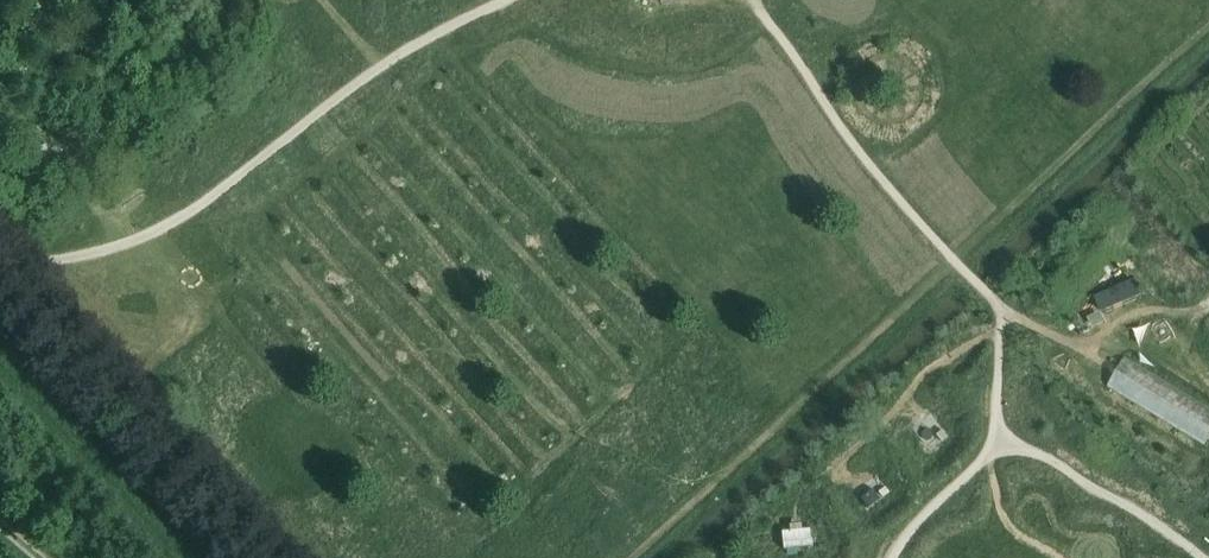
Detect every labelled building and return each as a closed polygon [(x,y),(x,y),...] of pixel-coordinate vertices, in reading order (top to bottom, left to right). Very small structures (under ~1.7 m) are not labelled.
[(1208,439),(1208,421),(1127,358),(1106,386),(1197,454),(1208,439)] [(950,436),(973,422),(956,395),(934,409),(950,436)] [(919,436),(918,443),(920,450),(926,454),(933,455),(940,453),(945,447),(946,440),(943,433),(938,429),(931,427),(924,430),(919,436)] [(781,533),(783,549),(813,546),(811,529),(781,533)]
